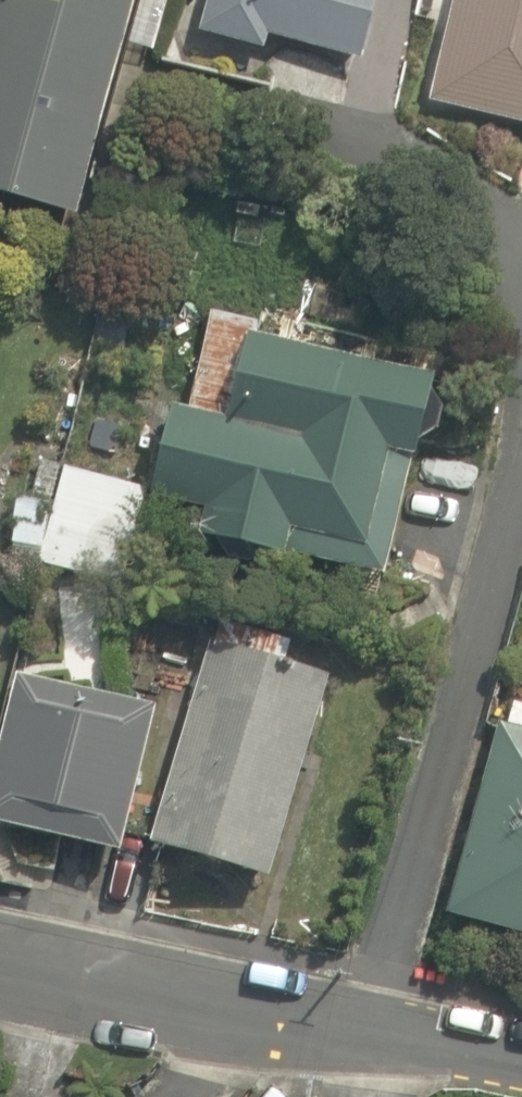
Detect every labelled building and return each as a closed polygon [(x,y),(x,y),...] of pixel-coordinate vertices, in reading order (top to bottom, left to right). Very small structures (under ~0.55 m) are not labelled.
[(170,0),(20,0),(0,62),(0,206),(95,236),(170,0)] [(204,37),(282,63),(288,47),(380,78),(406,0),(217,0),(204,37)] [(430,98),(521,129),(521,0),(463,0),(430,98)] [(316,562),(412,585),(439,471),(465,477),(483,401),(270,350),(252,423),(344,445),(339,465),(189,429),(166,527),(216,539),(210,563),(310,587),(316,562)] [(145,586),(157,483),(68,472),(63,506),(30,502),(24,551),(53,554),(51,575),(145,586)] [(20,553),(0,548),(0,637),(20,553)] [(363,700),(223,658),(165,850),(306,892),(363,700)] [(24,697),(0,816),(0,829),(152,859),(179,729),(24,697)] [(511,697),(461,930),(521,943),(521,699),(511,697)]
